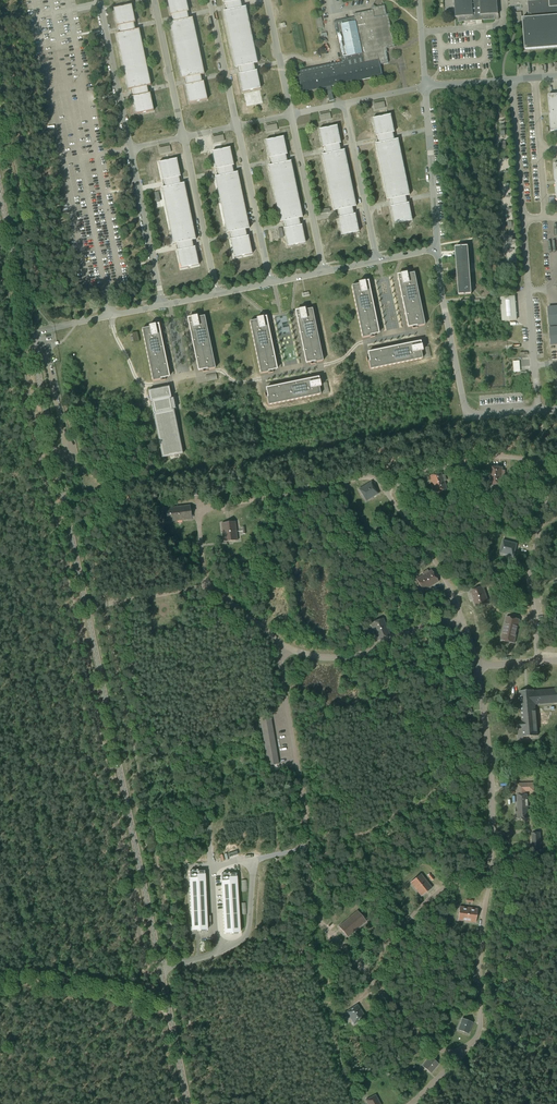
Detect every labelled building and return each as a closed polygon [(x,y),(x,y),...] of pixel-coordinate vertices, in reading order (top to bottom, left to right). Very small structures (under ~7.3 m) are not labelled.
[(192,18),(188,19),(187,12),(188,11),(187,11),(185,0),(168,0),(171,15),(170,15),(172,15),(173,22),(169,23),(170,23),(182,78),(181,79),(185,78),(187,85),(185,85),(185,86),(186,86),(190,103),(189,103),(207,99),(206,99),(202,82),(203,82),(202,82),(200,75),(204,74),(203,74),(191,18),(192,18)] [(257,63),(256,63),(245,7),(246,7),(245,7),(242,7),(240,1),(242,0),(224,0),(224,3),(223,4),(224,4),(225,4),(227,11),(223,11),(223,12),(224,12),(235,67),(234,67),(234,68),(238,67),(240,74),(238,74),(238,75),(239,75),(243,92),(242,92),(260,88),(259,88),(256,71),(257,71),(256,70),(255,71),(253,64),(257,63)] [(387,15),(389,14),(386,15),(384,6),(384,5),(383,5),(376,7),(376,8),(375,8),(372,6),(376,1),(376,0),(371,7),(372,10),(354,14),(355,21),(351,22),(350,19),(334,23),(334,21),(333,21),(341,58),(344,58),(345,61),(297,71),(297,70),(301,93),(302,93),(302,92),(326,87),(326,91),(327,91),(332,90),(331,86),(381,75),(382,76),(379,65),(388,63),(387,59),(387,58),(386,52),(384,53),(383,49),(396,47),(396,46),(394,47),(387,15)] [(456,17),(455,17),(455,18),(458,17),(458,22),(459,22),(462,22),(495,19),(495,20),(495,15),(499,14),(497,14),(496,0),(455,0),(456,17)] [(549,1),(542,2),(542,0),(527,1),(529,18),(523,18),(522,18),(525,50),(556,47),(556,0),(549,0),(549,1)] [(147,86),(150,86),(151,86),(150,85),(138,30),(139,29),(135,30),(133,23),(135,23),(135,22),(134,22),(131,5),(113,8),(113,9),(114,9),(118,26),(117,26),(118,26),(120,33),(116,34),(117,34),(129,90),(128,90),(132,89),(133,96),(131,97),(132,97),(136,114),(135,114),(153,111),(153,110),(152,110),(149,93),(150,93),(148,93),(147,86)] [(323,28),(323,25),(321,17),(315,19),(317,29),(323,28)] [(551,131),(556,130),(556,94),(548,94),(549,111),(550,111),(551,114),(550,114),(551,131)] [(374,104),(375,110),(385,108),(384,102),(374,104)] [(320,115),(321,121),(331,119),(330,113),(320,115)] [(391,206),(390,206),(390,207),(391,207),(394,224),(393,224),(394,225),(412,221),(412,220),(411,221),(407,204),(408,203),(406,203),(405,196),(409,196),(409,195),(408,195),(397,140),(398,139),(397,139),(394,140),(392,133),(394,133),(394,132),(393,132),(389,115),(390,115),(372,118),(372,119),(373,119),(376,136),(375,136),(376,136),(377,136),(378,143),(375,144),(376,144),(387,200),(386,200),(390,199),(391,206)] [(266,126),(267,132),(278,130),(276,124),(266,126)] [(352,207),(355,207),(356,207),(356,206),(355,206),(343,151),(344,150),(340,151),(339,144),(340,144),(340,143),(339,143),(336,126),(337,126),(318,129),(319,130),(323,147),(322,147),(324,147),(325,154),(321,155),(322,155),(334,211),(333,211),(337,210),(338,217),(337,218),(338,218),(341,235),(340,235),(340,236),(359,232),(358,231),(354,215),(355,214),(353,214),(352,207)] [(213,137),(214,143),(224,141),(223,135),(213,137)] [(291,161),(290,161),(287,162),(285,155),(287,155),(287,154),(286,154),(282,137),(283,137),(265,140),(265,141),(266,141),(269,158),(268,158),(269,158),(270,158),(272,165),(268,166),(269,166),(280,222),(279,222),(280,222),(283,221),(285,228),(283,229),(284,229),(288,246),(287,246),(287,247),(305,243),(305,242),(304,242),(301,225),(302,225),(301,225),(300,225),(298,218),(302,218),(302,217),(301,217),(290,162),(291,161)] [(159,148),(161,154),(171,152),(170,146),(159,148)] [(245,229),(249,229),(249,228),(248,228),(236,173),(237,173),(237,172),(233,173),(232,166),(233,166),(233,165),(232,165),(229,148),(230,148),(211,152),(212,152),(216,169),(215,169),(217,169),(218,176),(214,177),(215,177),(227,233),(226,233),(230,233),(231,239),(230,240),(231,240),(234,257),(234,258),(252,254),(252,253),(251,254),(247,237),(248,236),(246,236),(245,229)] [(192,240),(195,240),(196,240),(196,239),(195,239),(183,184),(184,184),(184,183),(180,184),(179,177),(180,177),(180,176),(179,176),(176,159),(158,162),(158,163),(159,163),(163,180),(162,180),(163,180),(165,187),(161,188),(162,188),(174,244),(173,244),(177,243),(178,250),(177,251),(178,251),(181,268),(180,268),(180,269),(199,265),(198,264),(194,248),(195,247),(193,247),(192,240)] [(471,294),(471,288),(468,246),(455,247),(459,295),(471,294)] [(406,272),(400,274),(397,275),(398,278),(397,278),(398,281),(400,280),(400,283),(399,284),(401,295),(401,298),(403,298),(404,301),(402,301),(405,313),(404,313),(405,315),(407,315),(407,318),(406,318),(408,327),(412,326),(412,329),(417,328),(417,327),(425,325),(414,273),(407,274),(406,272)] [(351,286),(362,338),(370,336),(370,338),(375,337),(374,334),(378,333),(376,324),(375,325),(374,322),(376,321),(376,319),(375,319),(373,307),(371,307),(371,304),(373,304),(372,301),(369,290),(368,290),(367,287),(369,287),(369,284),(368,284),(367,281),(365,282),(364,281),(358,282),(358,284),(351,286)] [(516,320),(515,297),(501,298),(502,321),(516,320)] [(548,308),(549,324),(550,324),(556,323),(556,307),(548,308)] [(304,308),(298,310),(295,311),(296,314),(295,314),(296,317),(298,316),(298,319),(297,319),(299,331),(299,334),(301,334),(302,336),(300,337),(303,349),(302,349),(303,351),(305,351),(305,354),(304,354),(306,363),(310,362),(310,365),(315,364),(315,362),(323,361),(312,309),(305,310),(304,308)] [(197,316),(190,317),(190,318),(188,318),(188,321),(188,324),(190,324),(191,326),(189,327),(192,339),(191,339),(192,341),(194,341),(194,344),(193,344),(195,356),(195,359),(197,358),(198,361),(196,361),(198,370),(202,370),(203,372),(208,371),(207,370),(215,368),(204,316),(197,317),(197,316)] [(249,321),(260,374),(268,372),(268,374),(273,373),(272,370),(276,369),(275,360),(273,360),(273,357),(274,357),(274,354),(273,355),(271,343),(270,343),(269,340),(271,340),(270,337),(267,325),(266,326),(265,323),(267,323),(267,320),(266,320),(266,317),(263,318),(263,317),(256,318),(257,320),(249,321)] [(142,329),(152,381),(160,380),(160,381),(165,380),(165,377),(169,377),(167,367),(166,368),(165,365),(167,364),(166,362),(163,350),(162,350),(161,348),(163,347),(163,345),(162,345),(160,333),(158,333),(158,330),(160,330),(159,327),(158,324),(155,325),(155,324),(149,326),(149,327),(142,329)] [(133,340),(134,342),(139,341),(137,332),(132,333),(133,337),(130,337),(131,340),(133,340)] [(368,362),(369,365),(370,369),(422,358),(421,351),(422,351),(421,345),(420,345),(420,342),(417,342),(414,342),(414,344),(412,345),(411,343),(399,346),(397,346),(397,348),(394,348),(394,347),(382,349),(379,350),(380,351),(377,352),(377,351),(368,352),(368,357),(366,357),(367,362),(368,362)] [(423,347),(425,358),(431,356),(429,346),(423,347)] [(217,379),(216,373),(206,375),(207,381),(217,379)] [(266,397),(267,401),(268,405),(320,394),(319,387),(321,387),(319,380),(319,381),(318,378),(315,378),(312,378),(313,380),(310,381),(310,379),(298,382),(298,381),(295,382),(295,384),(293,384),(292,383),(280,385),(278,385),(278,387),(275,388),(275,386),(266,388),(267,392),(264,393),(265,398),(266,397)] [(321,383),(323,394),(329,392),(327,382),(321,383)] [(183,453),(182,453),(173,411),(174,410),(173,410),(172,408),(173,407),(172,402),(171,403),(170,398),(171,398),(169,387),(168,387),(149,391),(148,391),(150,402),(151,402),(153,414),(153,415),(162,457),(161,458),(183,453)] [(489,467),(489,485),(503,485),(503,481),(505,481),(505,470),(503,470),(503,467),(489,467)] [(433,493),(447,488),(444,480),(446,480),(444,474),(442,475),(441,472),(428,476),(433,493)] [(359,489),(366,501),(378,494),(371,482),(359,489)] [(166,508),(167,513),(163,514),(164,522),(191,519),(190,505),(166,508)] [(235,521),(222,523),(224,542),(238,540),(235,521)] [(517,543),(503,539),(500,553),(514,557),(517,543)] [(422,572),(423,574),(416,578),(423,590),(438,581),(431,569),(428,571),(427,569),(422,572)] [(470,591),(471,594),(469,595),(471,600),(473,599),(476,607),(489,603),(483,586),(470,591)] [(506,616),(501,640),(514,643),(520,619),(506,616)] [(383,618),(371,624),(375,635),(373,636),(375,641),(377,640),(378,641),(390,635),(383,618)] [(517,722),(518,729),(522,729),(523,737),(538,736),(535,705),(556,703),(556,689),(534,691),(534,690),(519,692),(522,721),(517,722)] [(268,766),(279,764),(271,716),(260,717),(268,766)] [(528,818),(528,794),(527,792),(535,792),(534,782),(517,783),(518,795),(517,795),(518,812),(516,812),(516,819),(528,818)] [(531,833),(532,849),(541,849),(541,833),(531,833)] [(205,870),(189,871),(193,933),(208,932),(205,870)] [(237,873),(221,874),(225,937),(241,936),(237,873)] [(414,879),(410,882),(415,889),(421,896),(426,892),(427,891),(432,888),(428,883),(427,882),(426,881),(421,874),(416,878),(414,879)] [(458,914),(458,920),(466,921),(475,923),(476,916),(476,914),(477,909),(468,908),(459,906),(459,912),(458,914)] [(357,910),(339,926),(348,937),(367,921),(357,910)] [(357,1004),(346,1012),(354,1024),(365,1016),(357,1004)] [(469,1033),(473,1022),(462,1018),(458,1029),(469,1033)] [(430,1056),(422,1066),(431,1073),(439,1064),(430,1056)] [(368,1103),(381,1103),(376,1094),(365,1100),(368,1103)]
